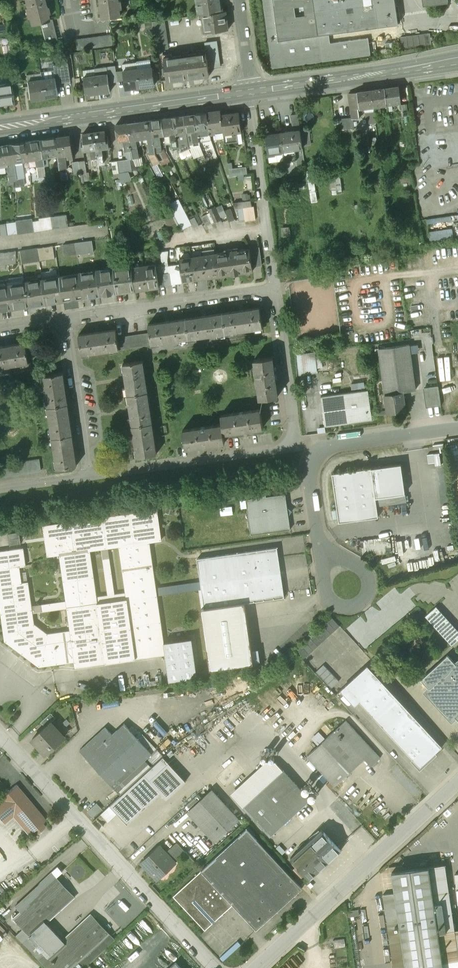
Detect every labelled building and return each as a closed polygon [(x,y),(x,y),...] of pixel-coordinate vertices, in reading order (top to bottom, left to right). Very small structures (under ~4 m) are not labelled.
[(27,9),(25,10),(27,18),(29,17),(31,24),(40,22),(48,20),(46,14),(48,13),(47,7),(44,7),(43,0),(25,0),(27,9)] [(101,5),(99,5),(99,12),(102,12),(102,18),(120,16),(119,9),(121,9),(120,1),(118,1),(118,0),(100,0),(101,5)] [(197,3),(200,2),(201,13),(199,14),(202,14),(223,11),(221,0),(197,0),(197,3)] [(272,69),(370,55),(368,38),(329,43),(320,45),(319,35),(378,27),(374,0),(263,0),(272,69)] [(378,27),(381,27),(398,24),(394,0),(374,0),(378,27)] [(223,11),(202,14),(204,32),(228,29),(225,11),(223,11)] [(48,20),(40,22),(45,43),(57,40),(51,19),(48,20)] [(164,19),(152,21),(156,50),(168,48),(164,19)] [(378,27),(319,35),(320,45),(329,43),(328,38),(382,31),(381,27),(378,27)] [(430,33),(400,37),(402,48),(431,45),(430,33)] [(216,40),(204,42),(205,52),(206,52),(208,68),(220,66),(216,40)] [(205,52),(163,58),(166,81),(209,75),(208,68),(206,52),(205,52)] [(68,64),(61,65),(64,81),(70,80),(68,64)] [(61,65),(53,66),(54,78),(41,80),(44,97),(58,95),(56,82),(64,81),(61,65)] [(115,66),(107,67),(109,80),(117,78),(115,66)] [(107,67),(95,68),(95,75),(98,93),(110,91),(109,80),(107,67)] [(151,67),(137,69),(140,87),(154,85),(151,67)] [(137,69),(123,71),(126,89),(140,87),(137,69)] [(95,75),(84,77),(86,94),(98,93),(95,75)] [(41,80),(27,82),(30,100),(44,97),(41,80)] [(0,84),(0,103),(13,102),(11,83),(0,84)] [(398,86),(384,88),(386,104),(401,102),(398,86)] [(384,88),(372,90),(374,106),(379,105),(386,104),(384,88)] [(372,90),(357,92),(360,108),(365,107),(366,113),(369,112),(368,107),(374,106),(372,90)] [(357,92),(349,93),(353,118),(362,118),(360,108),(357,92)] [(379,105),(374,106),(376,117),(383,117),(382,114),(380,114),(379,105)] [(374,106),(368,107),(369,112),(369,115),(367,115),(368,118),(376,117),(374,106)] [(407,108),(387,111),(388,117),(407,115),(407,108)] [(220,110),(207,112),(209,128),(210,133),(216,133),(215,130),(223,129),(221,114),(220,110)] [(207,112),(195,114),(199,142),(211,140),(211,138),(210,133),(209,128),(207,112)] [(240,112),(221,114),(223,129),(225,143),(239,141),(237,131),(242,131),(240,112)] [(195,114),(184,115),(186,131),(186,132),(188,144),(193,143),(194,145),(199,144),(199,142),(195,114)] [(298,114),(290,115),(295,131),(300,130),(298,114)] [(184,115),(173,117),(177,147),(177,150),(187,148),(188,149),(189,149),(188,144),(186,132),(186,131),(184,115)] [(173,117),(162,119),(164,135),(170,134),(172,148),(177,147),(173,117)] [(162,119),(150,120),(155,153),(161,152),(161,150),(159,135),(164,135),(162,119)] [(150,120),(139,122),(141,138),(147,137),(150,154),(155,153),(150,120)] [(139,122),(128,123),(132,158),(138,157),(136,139),(141,138),(139,122)] [(128,123),(116,125),(118,140),(124,140),(126,155),(129,158),(132,158),(128,123)] [(105,130),(94,132),(98,163),(104,162),(102,148),(109,147),(108,135),(106,135),(105,130)] [(295,131),(280,133),(283,151),(303,148),(300,130),(295,131)] [(94,132),(83,133),(83,139),(81,139),(83,151),(91,149),(93,164),(98,163),(94,132)] [(280,133),(266,135),(269,155),(275,154),(274,152),(283,151),(280,133)] [(70,135),(55,137),(57,154),(60,169),(66,168),(64,154),(67,154),(68,158),(73,157),(70,135)] [(55,137),(39,140),(41,157),(42,157),(43,165),(47,164),(46,156),(57,154),(55,137)] [(39,140),(25,142),(27,159),(34,158),(37,170),(34,171),(36,180),(45,179),(43,165),(42,157),(41,157),(39,140)] [(25,142),(10,144),(16,178),(16,186),(16,187),(24,185),(20,161),(27,159),(25,142)] [(0,146),(0,164),(6,163),(8,177),(6,177),(7,185),(12,184),(13,187),(16,186),(16,178),(10,144),(0,146)] [(161,152),(155,153),(160,162),(161,165),(169,161),(164,152),(163,150),(161,150),(161,152)] [(150,154),(148,154),(154,165),(160,162),(155,153),(150,154)] [(130,159),(117,161),(119,173),(132,171),(130,159)] [(85,160),(79,161),(80,173),(87,172),(85,160)] [(79,161),(72,162),(74,174),(80,173),(79,161)] [(246,167),(228,169),(229,176),(247,174),(246,167)] [(344,192),(343,174),(333,174),(334,193),(344,192)] [(179,200),(172,203),(176,210),(183,207),(179,200)] [(251,200),(233,203),(235,209),(237,208),(243,208),(252,206),(251,200)] [(220,219),(214,206),(208,209),(214,222),(220,219)] [(252,206),(243,208),(245,219),(245,221),(255,219),(254,206),(252,206)] [(176,210),(173,212),(180,226),(182,229),(192,224),(183,207),(176,210)] [(231,208),(225,210),(229,222),(234,220),(231,208)] [(173,212),(162,217),(169,231),(180,226),(173,212)] [(209,213),(201,217),(206,226),(214,222),(209,213)] [(66,215),(51,217),(52,228),(52,229),(68,226),(66,215)] [(50,217),(38,218),(39,220),(32,221),(33,231),(52,228),(51,217),(50,217)] [(31,219),(15,221),(17,234),(33,231),(32,221),(31,219)] [(455,227),(430,230),(431,240),(456,237),(455,227)] [(92,240),(75,243),(77,255),(94,253),(92,240)] [(75,243),(63,244),(65,257),(77,255),(75,243)] [(53,246),(37,248),(37,249),(39,261),(55,259),(53,246)] [(259,247),(250,249),(252,266),(262,265),(259,247)] [(37,249),(19,251),(21,264),(39,261),(37,249)] [(250,249),(215,254),(218,275),(220,275),(221,277),(225,276),(226,274),(232,273),(233,274),(239,274),(238,273),(245,272),(246,273),(250,272),(251,271),(253,270),(252,266),(250,249)] [(0,253),(0,265),(9,264),(9,252),(0,253)] [(215,254),(203,255),(206,277),(218,275),(215,254)] [(203,255),(191,257),(194,279),(206,277),(203,255)] [(191,257),(179,259),(181,271),(182,281),(194,279),(191,257)] [(156,264),(144,266),(147,288),(159,286),(157,273),(156,264)] [(132,266),(113,269),(117,293),(135,290),(132,268),(132,266)] [(144,266),(132,268),(135,290),(147,288),(144,266)] [(113,269),(96,271),(97,273),(100,295),(105,294),(105,295),(112,294),(112,293),(117,293),(113,269)] [(97,273),(88,274),(88,272),(80,274),(83,298),(100,295),(97,273)] [(80,274),(60,277),(63,300),(83,298),(80,274)] [(60,277),(42,280),(45,303),(63,300),(60,277)] [(42,280),(24,282),(28,306),(45,303),(42,280)] [(0,286),(0,310),(28,306),(24,282),(0,286)] [(263,328),(260,308),(223,313),(226,333),(263,328)] [(226,333),(223,313),(185,319),(188,339),(226,333)] [(188,339),(185,319),(148,324),(151,344),(188,339)] [(116,329),(78,335),(82,355),(119,349),(116,329)] [(0,346),(0,367),(29,363),(26,342),(0,346)] [(409,344),(379,348),(385,394),(403,392),(415,390),(409,344)] [(299,352),(300,373),(321,372),(321,366),(326,365),(326,351),(299,352)] [(273,356),(254,359),(259,398),(278,396),(273,356)] [(143,360),(123,363),(127,394),(148,391),(143,360)] [(63,372),(43,375),(47,406),(68,403),(63,372)] [(438,386),(424,388),(425,401),(430,405),(441,403),(438,386)] [(368,390),(321,396),(325,426),(372,419),(368,390)] [(148,391),(127,394),(132,425),(152,422),(148,391)] [(403,392),(385,394),(387,413),(406,411),(403,392)] [(68,403),(47,406),(52,437),(72,434),(68,403)] [(260,408),(221,414),(222,424),(224,433),(263,427),(260,408)] [(152,422),(132,425),(137,456),(157,453),(152,422)] [(222,424),(183,430),(185,448),(225,442),(224,433),(222,424)] [(72,434),(52,437),(57,468),(77,465),(72,434)] [(40,459),(0,465),(2,476),(41,470),(40,459)] [(401,464),(331,472),(338,522),(378,517),(375,497),(405,494),(401,464)] [(285,493),(246,499),(251,535),(290,529),(289,515),(291,512),(291,510),(287,507),(285,493)] [(169,682),(197,678),(191,638),(163,642),(148,541),(161,540),(157,509),(43,525),(47,555),(60,554),(66,601),(31,606),(28,582),(18,583),(16,567),(26,566),(23,549),(0,552),(0,609),(4,641),(39,667),(73,662),(74,667),(106,663),(104,651),(132,647),(134,659),(165,654),(169,682)] [(13,544),(23,543),(21,531),(12,532),(13,544)] [(389,537),(360,541),(362,556),(391,553),(389,537)] [(277,547),(197,559),(201,588),(198,588),(210,669),(253,663),(245,603),(284,598),(281,577),(279,577),(278,572),(281,572),(277,547)] [(436,607),(426,616),(452,645),(457,640),(457,631),(436,607)] [(332,618),(295,651),(303,660),(340,626),(332,618)] [(420,680),(428,689),(426,690),(453,720),(455,718),(457,721),(457,663),(457,662),(455,664),(448,655),(420,680)] [(339,681),(323,665),(315,672),(331,689),(339,681)] [(442,746),(368,665),(346,685),(420,766),(442,746)] [(51,712),(40,722),(46,727),(51,722),(56,718),(51,712)] [(380,757),(346,720),(307,756),(335,786),(364,758),(371,766),(380,757)] [(64,737),(51,722),(46,727),(32,740),(45,754),(54,746),(64,737)] [(112,735),(105,728),(80,751),(121,795),(151,767),(144,760),(152,753),(124,724),(112,735)] [(163,756),(110,805),(128,824),(161,793),(166,799),(186,780),(163,756)] [(268,762),(232,795),(244,807),(241,809),(255,825),(258,822),(270,836),(310,799),(283,770),(276,763),(268,762)] [(0,799),(0,818),(5,823),(13,816),(29,834),(32,831),(35,835),(45,826),(42,823),(46,820),(17,785),(0,799)] [(239,819),(212,790),(190,810),(216,839),(239,819)] [(96,804),(87,812),(92,818),(101,809),(96,804)] [(201,870),(233,905),(256,930),(302,888),(247,828),(201,870)] [(329,861),(310,840),(309,841),(311,843),(293,859),(291,857),(290,858),(310,879),(329,861)] [(177,842),(167,851),(176,860),(185,852),(177,842)] [(159,845),(143,859),(149,866),(148,868),(158,879),(166,872),(163,870),(173,862),(175,864),(175,863),(159,845)] [(392,871),(395,893),(405,967),(457,967),(457,932),(454,932),(450,902),(445,864),(429,866),(392,871)] [(201,870),(173,896),(205,930),(233,905),(201,870)] [(44,921),(73,894),(57,876),(13,917),(45,952),(38,958),(47,967),(71,967),(109,933),(93,916),(64,943),(44,921)] [(81,884),(74,887),(78,895),(85,892),(81,884)] [(383,895),(393,967),(405,967),(395,893),(383,895)] [(14,930),(4,918),(0,921),(0,941),(14,930)] [(226,961),(244,944),(238,937),(220,954),(226,961)] [(338,949),(348,946),(346,940),(336,942),(338,949)]
